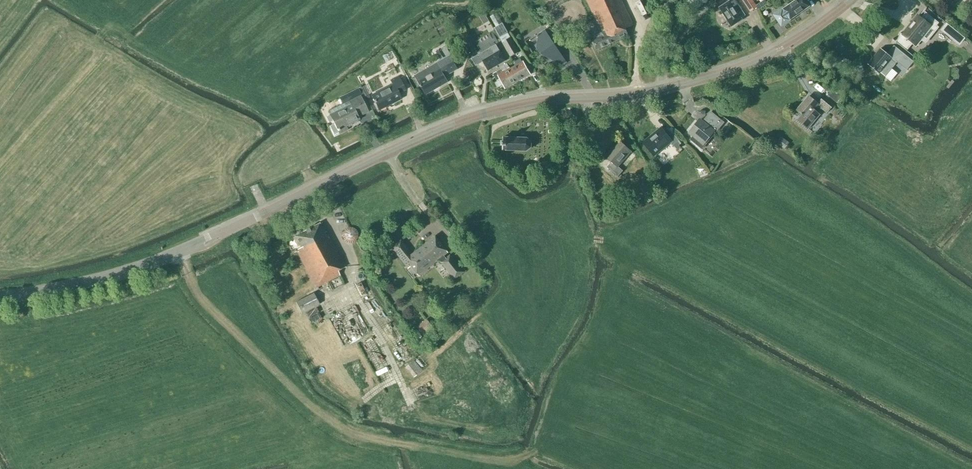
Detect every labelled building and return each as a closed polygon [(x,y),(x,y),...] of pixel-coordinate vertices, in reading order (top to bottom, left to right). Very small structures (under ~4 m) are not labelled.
[(598,21),(590,25),(591,30),(594,38),(595,37),(597,40),(592,42),(596,51),(629,36),(625,29),(634,26),(621,0),(587,0),(598,21)] [(735,0),(718,0),(716,1),(720,8),(732,27),(742,20),(741,18),(745,16),(735,0)] [(750,12),(757,8),(752,0),(743,0),(750,12)] [(765,0),(756,6),(759,10),(767,4),(765,0)] [(810,7),(805,0),(797,0),(775,16),(782,26),(790,20),(810,7)] [(901,33),(895,43),(899,45),(905,50),(911,42),(914,44),(918,39),(926,42),(935,30),(936,30),(938,27),(936,26),(938,24),(926,13),(921,18),(919,16),(912,25),(911,24),(903,34),(901,33)] [(496,27),(494,28),(499,37),(508,32),(503,23),(502,23),(496,27)] [(965,38),(947,23),(946,24),(947,24),(942,30),(959,44),(964,38),(965,39),(965,38)] [(565,64),(567,62),(545,31),(537,36),(539,39),(537,49),(541,55),(562,66),(565,64)] [(511,57),(519,53),(508,33),(500,38),(502,43),(511,57)] [(911,58),(900,48),(896,45),(890,52),(891,53),(889,56),(880,49),(868,64),(879,74),(880,72),(885,77),(897,63),(896,62),(900,58),(906,63),(911,58)] [(495,54),(491,48),(472,59),(476,66),(483,61),(488,71),(506,61),(500,51),(495,54)] [(442,49),(436,52),(440,60),(446,56),(442,49)] [(450,57),(416,76),(426,94),(447,82),(444,77),(457,70),(450,57)] [(511,69),(517,82),(530,75),(523,62),(523,63),(521,59),(516,62),(516,63),(515,64),(516,67),(511,69)] [(511,69),(508,63),(500,68),(501,70),(493,74),(497,81),(500,79),(505,89),(517,82),(511,69)] [(379,110),(401,99),(398,94),(405,90),(398,77),(391,81),(393,85),(372,96),(379,110)] [(355,97),(364,93),(361,87),(352,92),(355,97)] [(429,102),(443,95),(440,89),(426,96),(429,102)] [(832,90),(828,95),(838,103),(842,98),(832,90)] [(818,104),(809,96),(797,111),(802,115),(798,120),(808,129),(809,129),(808,128),(820,115),(817,113),(821,108),(827,113),(831,108),(821,99),(818,104)] [(340,134),(347,130),(345,127),(359,120),(357,117),(368,112),(360,97),(349,102),(329,112),(334,123),(329,126),(334,135),(339,132),(340,134)] [(715,133),(723,123),(710,112),(701,124),(698,122),(689,133),(693,137),(691,140),(701,148),(714,132),(715,133)] [(663,132),(659,128),(643,141),(655,155),(670,142),(673,145),(674,144),(679,141),(668,128),(663,132)] [(785,149),(790,142),(782,136),(777,143),(785,149)] [(505,137),(503,137),(503,142),(502,142),(502,146),(503,146),(503,150),(504,150),(504,151),(505,151),(505,150),(510,151),(515,151),(516,151),(521,151),(522,151),(526,151),(526,152),(527,151),(531,148),(532,148),(531,148),(531,142),(532,142),(531,142),(527,139),(527,138),(522,138),(521,138),(516,138),(511,138),(511,137),(510,137),(510,138),(505,137)] [(631,162),(636,156),(631,152),(619,141),(606,157),(612,162),(607,167),(618,177),(623,171),(618,167),(626,158),(631,162)] [(343,268),(322,223),(320,224),(311,228),(303,232),(295,236),(293,238),(298,247),(300,246),(301,248),(298,250),(299,252),(297,253),(315,288),(340,276),(338,271),(343,268)] [(352,228),(350,227),(349,228),(348,228),(346,228),(345,229),(344,230),(343,231),(343,233),(342,234),(342,235),(342,237),(343,238),(343,239),(344,240),(345,241),(346,242),(348,243),(349,243),(350,243),(352,243),(353,243),(354,242),(355,241),(356,240),(357,239),(358,238),(358,237),(358,235),(358,234),(358,233),(357,231),(356,230),(355,229),(354,228),(353,228),(352,228)] [(443,256),(447,253),(434,237),(411,255),(400,241),(391,248),(408,269),(410,267),(418,276),(436,262),(440,262),(441,263),(440,263),(454,280),(463,272),(449,255),(445,258),(443,256)] [(302,314),(318,306),(312,294),(296,303),(302,314)] [(433,328),(443,320),(436,311),(426,319),(433,328)] [(426,319),(416,327),(423,337),(433,329),(433,328),(426,319)] [(414,378),(422,371),(414,361),(406,367),(414,378)]
